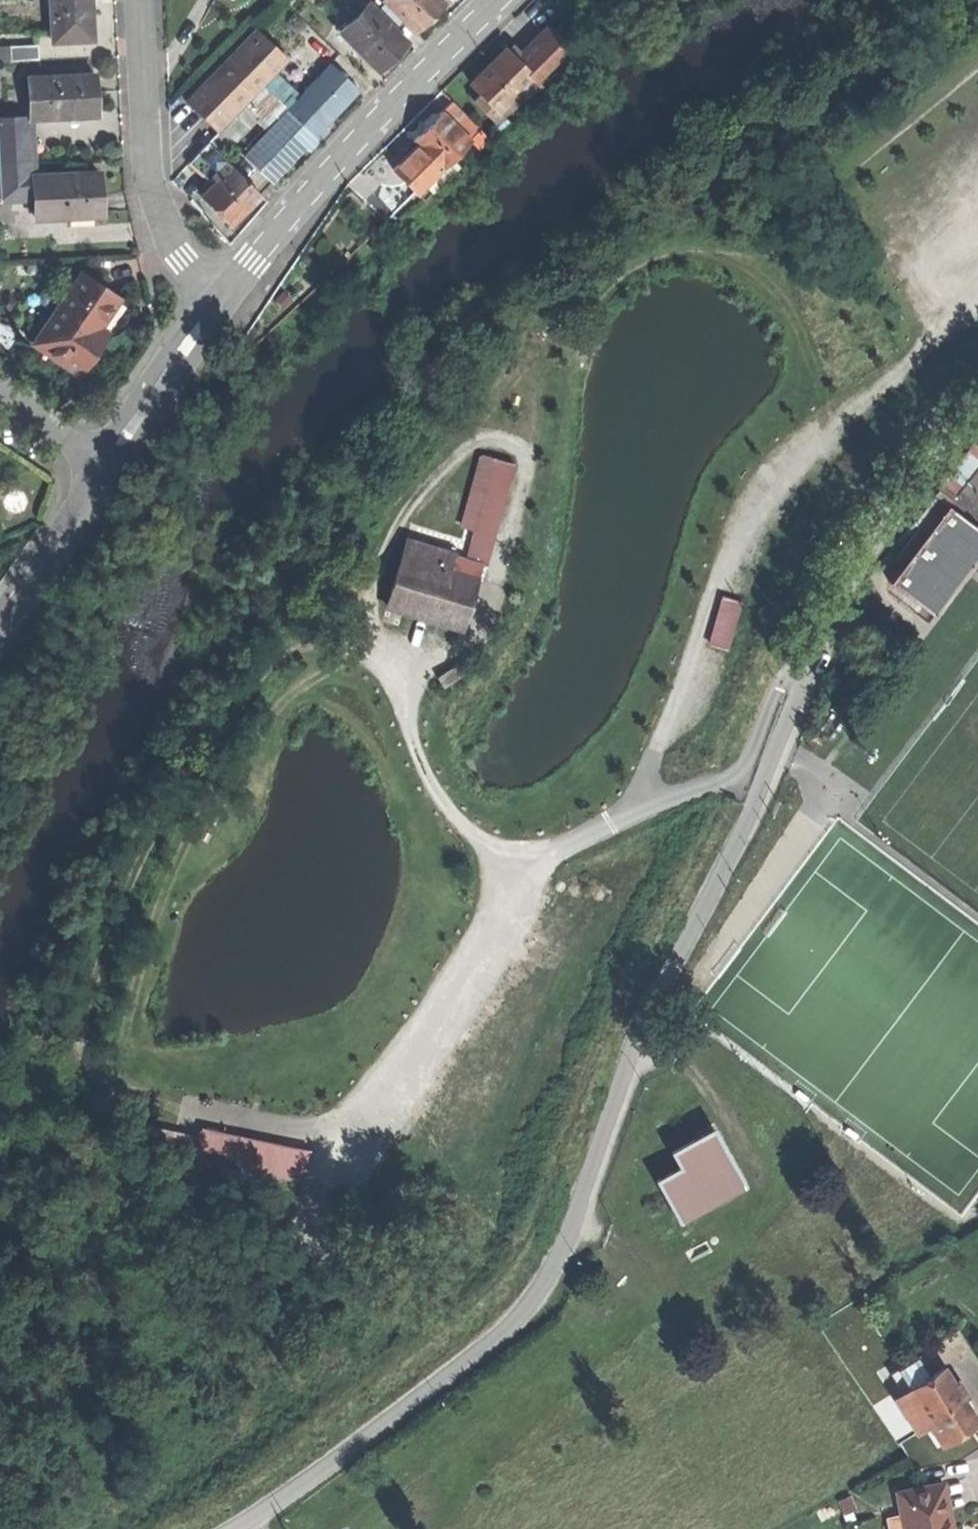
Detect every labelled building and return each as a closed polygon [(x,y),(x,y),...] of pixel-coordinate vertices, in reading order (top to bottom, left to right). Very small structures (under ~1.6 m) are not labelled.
[(56,38),(96,37),(95,6),(95,0),(55,0),(56,38)] [(374,11),(394,30),(405,19),(385,0),(374,11)] [(416,29),(432,12),(444,0),(385,0),(405,19),(416,29)] [(338,31),(377,69),(391,54),(405,40),(394,30),(374,11),(366,3),(338,31)] [(548,23),(537,34),(557,54),(568,44),(548,23)] [(188,100),(216,128),(286,55),(258,28),(188,100)] [(537,34),(512,59),(528,74),(532,79),(557,54),(537,34)] [(11,46),(11,59),(42,58),(42,45),(11,46)] [(471,81),(496,106),(528,74),(512,59),(503,49),(497,56),(483,70),(471,81)] [(478,65),(483,70),(497,56),(492,52),(483,61),(478,65)] [(294,99),(286,108),(314,133),(322,124),(336,109),(356,87),(328,62),(294,99)] [(99,72),(33,75),(35,114),(100,112),(100,94),(99,72)] [(289,94),(281,103),(286,108),(294,99),(289,94)] [(452,98),(441,110),(468,138),(480,127),(452,98)] [(272,113),(277,118),(286,108),(281,103),(272,113)] [(244,154),(272,179),(293,156),(306,142),(314,133),(286,108),(277,118),(244,154)] [(420,165),(430,175),(468,138),(441,110),(438,113),(431,112),(427,116),(422,120),(424,128),(414,138),(419,143),(430,155),(420,165)] [(326,128),(322,124),(314,133),(318,136),(326,128)] [(309,146),(318,136),(314,133),(306,142),(309,146)] [(208,141),(201,149),(223,171),(231,164),(208,141)] [(415,190),(430,175),(420,165),(430,155),(419,143),(393,168),(415,190)] [(190,159),(213,182),(223,171),(201,149),(190,159)] [(33,194),(33,172),(32,157),(0,158),(0,166),(1,195),(33,194)] [(200,194),(229,224),(244,209),(260,193),(231,164),(223,171),(213,182),(200,194)] [(71,171),(33,172),(33,194),(34,213),(67,212),(100,211),(99,191),(99,182),(99,170),(88,170),(71,171)] [(107,191),(99,191),(100,211),(67,212),(67,221),(108,220),(107,191)] [(33,340),(81,372),(101,341),(93,336),(120,295),(103,284),(82,270),(54,312),(52,310),(33,340)] [(130,302),(120,295),(93,336),(101,341),(103,342),(130,302)] [(913,513),(927,524),(946,500),(951,504),(969,480),(965,477),(977,461),(977,441),(973,437),(913,513)] [(495,458),(487,488),(508,493),(516,463),(495,458)] [(965,477),(969,480),(977,488),(977,461),(965,477)] [(969,480),(951,504),(977,525),(977,524),(977,488),(969,480)] [(468,559),(489,565),(508,493),(487,488),(468,559)] [(927,524),(886,575),(918,601),(977,525),(951,504),(946,500),(927,524)] [(977,525),(918,601),(930,610),(977,549),(977,524),(977,525)] [(408,541),(390,607),(452,624),(465,576),(451,573),(456,554),(408,541)] [(477,580),(465,576),(452,624),(464,627),(477,580)] [(720,595),(713,645),(735,647),(741,598),(720,595)] [(438,668),(443,677),(458,669),(452,660),(438,668)] [(674,1152),(683,1168),(724,1145),(715,1129),(692,1142),(674,1152)] [(214,1163),(301,1180),(307,1150),(273,1143),(272,1153),(237,1146),(239,1136),(220,1132),(214,1163)] [(682,1221),(746,1185),(724,1145),(683,1168),(660,1180),(682,1221)] [(931,1423),(940,1436),(958,1425),(974,1415),(965,1400),(954,1383),(944,1366),(909,1388),(931,1423)] [(960,1380),(954,1383),(965,1400),(970,1396),(960,1380)] [(918,1431),(931,1423),(909,1388),(896,1396),(918,1431)] [(943,1481),(937,1482),(943,1510),(949,1508),(943,1481)] [(952,1526),(950,1516),(949,1508),(943,1510),(937,1482),(896,1490),(900,1513),(901,1519),(909,1517),(912,1528),(953,1528),(952,1526)] [(909,1517),(901,1519),(900,1513),(885,1515),(888,1528),(912,1528),(909,1517)]
